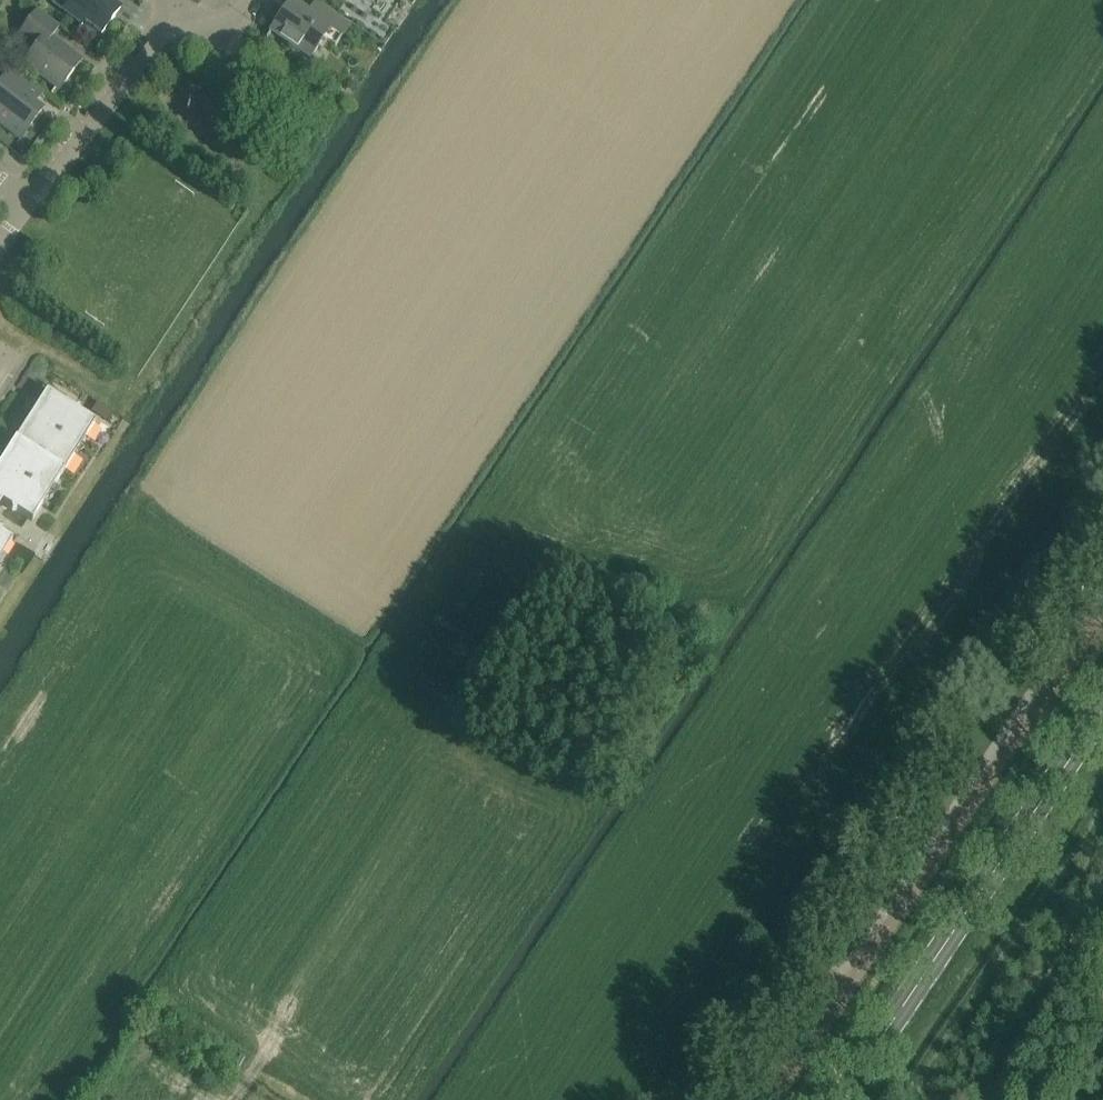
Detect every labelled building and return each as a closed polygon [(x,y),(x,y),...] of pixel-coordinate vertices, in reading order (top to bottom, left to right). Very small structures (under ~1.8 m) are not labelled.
[(69,4),(67,3),(64,6),(67,8),(63,12),(82,26),(85,22),(102,35),(120,11),(110,3),(113,0),(73,0),(69,4)] [(311,58),(323,40),(335,48),(350,26),(322,7),(315,18),(291,2),(271,31),(311,58)] [(81,62),(51,39),(59,29),(37,12),(19,34),(36,47),(24,64),(56,88),(59,84),(65,83),(81,62)] [(33,106),(41,96),(5,68),(0,75),(0,82),(2,84),(0,86),(0,124),(21,140),(42,112),(33,106)] [(51,394),(0,475),(0,503),(1,504),(32,523),(96,422),(51,394)] [(12,543),(0,535),(0,562),(12,543)]
